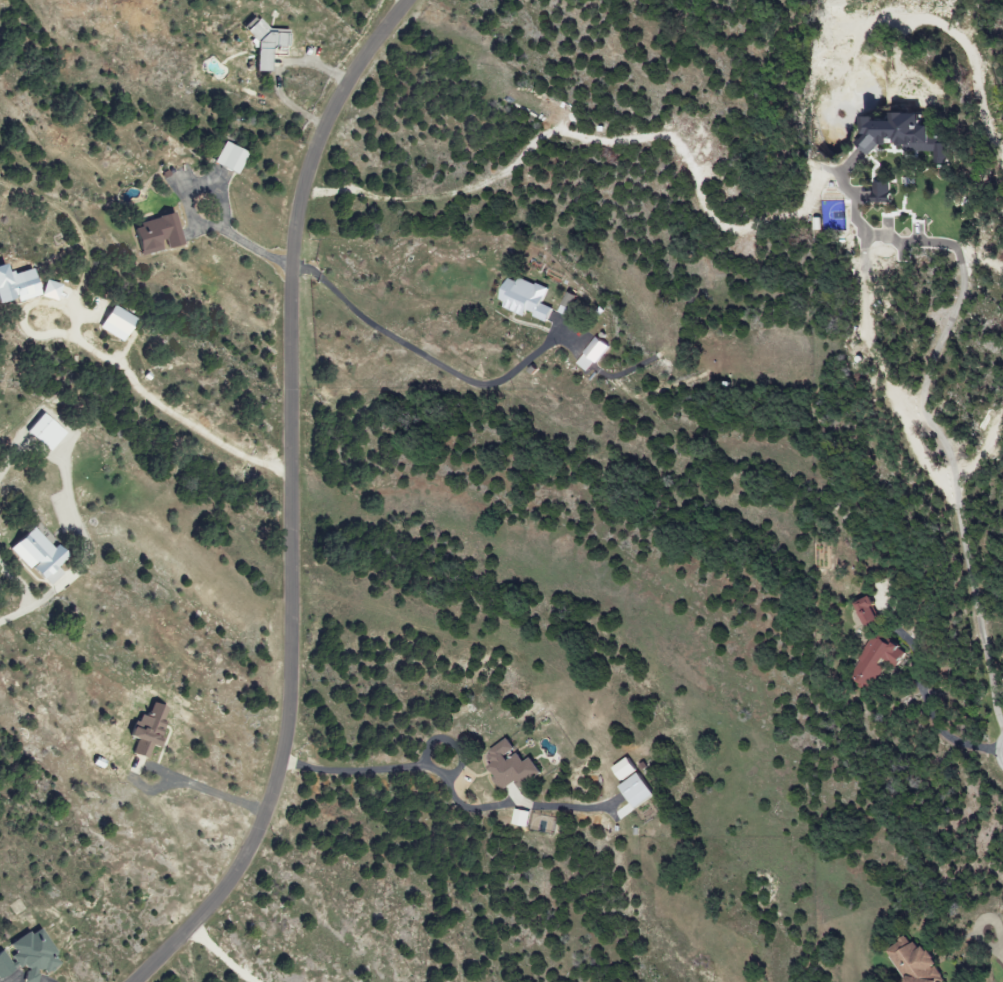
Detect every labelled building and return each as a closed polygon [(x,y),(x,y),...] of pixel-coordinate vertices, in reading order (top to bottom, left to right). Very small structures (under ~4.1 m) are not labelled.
[(267,71),(268,48),(285,48),(286,31),(259,30),(259,20),(244,20),(243,36),(254,36),(253,71),(267,71)] [(874,119),(857,145),(871,155),(878,145),(884,145),(889,138),(903,147),(903,151),(934,152),(934,164),(943,164),(948,157),(948,143),(936,135),(940,135),(926,126),(918,126),(918,112),(892,112),(891,120),(874,119)] [(210,164),(233,175),(243,153),(220,143),(210,164)] [(889,203),(890,181),(872,180),(871,203),(889,203)] [(138,257),(162,250),(162,249),(181,244),(173,214),(129,225),(138,257)] [(2,275),(0,268),(0,302),(14,298),(15,302),(36,296),(28,268),(2,275)] [(545,322),(551,308),(541,305),(547,289),(519,278),(517,283),(506,279),(495,305),(525,316),(525,314),(545,322)] [(59,285),(43,280),(39,296),(54,301),(59,285)] [(561,306),(570,310),(576,297),(567,293),(561,306)] [(97,330),(121,340),(132,316),(108,305),(97,330)] [(608,348),(596,338),(575,363),(587,373),(608,348)] [(63,432),(38,413),(23,432),(47,452),(63,432)] [(39,582),(62,560),(30,526),(7,548),(39,582)] [(49,586),(61,573),(55,568),(43,581),(49,586)] [(865,628),(878,621),(871,608),(874,606),(869,596),(852,605),(865,628)] [(906,652),(873,635),(851,680),(872,691),(883,668),(879,666),(883,660),(898,667),(906,652)] [(144,717),(135,715),(128,738),(135,740),(130,755),(148,761),(164,708),(149,704),(144,717)] [(540,774),(530,757),(522,762),(516,751),(515,752),(507,739),(480,756),(501,790),(514,782),(517,788),(540,774)] [(617,787),(634,809),(653,795),(636,773),(617,787)] [(13,953),(10,955),(23,974),(19,977),(22,981),(32,981),(37,979),(33,973),(41,968),(44,973),(58,964),(52,955),(55,954),(36,926),(8,946),(13,953)] [(904,977),(903,981),(935,981),(942,977),(934,965),(934,962),(923,946),(911,945),(905,936),(884,951),(904,977)] [(13,968),(1,949),(0,950),(0,975),(13,968)]
